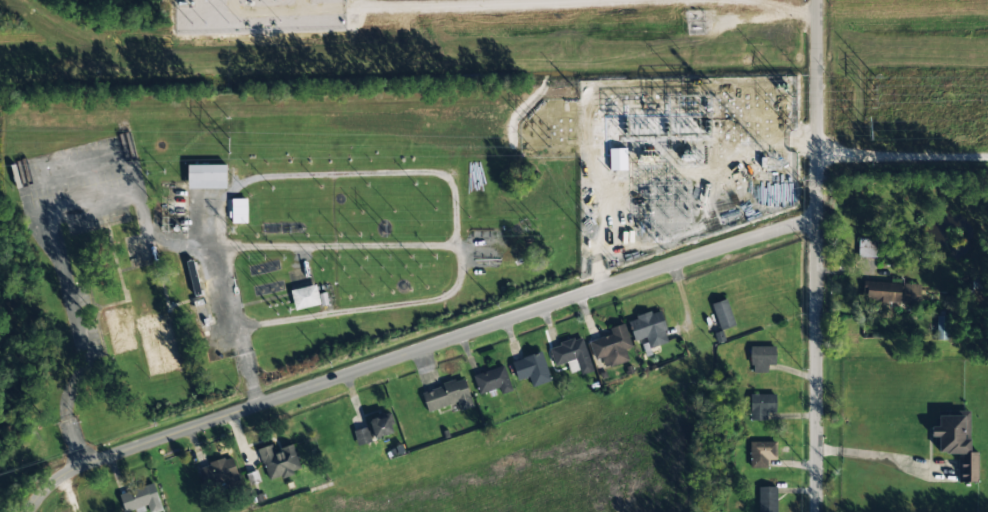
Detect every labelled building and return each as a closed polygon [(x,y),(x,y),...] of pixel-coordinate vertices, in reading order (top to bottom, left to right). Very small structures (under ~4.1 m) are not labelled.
[(609,149),(609,171),(627,171),(626,149),(609,149)] [(225,165),(187,165),(188,189),(226,189),(225,165)] [(231,223),(247,223),(246,199),(231,199),(231,223)] [(876,258),(877,239),(858,238),(858,257),(876,258)] [(864,303),(919,304),(920,283),(864,282),(864,303)] [(290,291),(295,311),(327,303),(325,293),(318,295),(315,285),(290,291)] [(711,304),(720,330),(735,325),(727,299),(711,304)] [(669,343),(660,311),(628,319),(634,341),(645,338),(648,349),(669,343)] [(936,340),(948,340),(949,316),(936,316),(936,340)] [(594,360),(601,359),(604,368),(628,362),(625,349),(631,347),(625,324),(605,329),(607,336),(589,341),(594,360)] [(139,334),(148,377),(181,370),(171,327),(139,334)] [(548,348),(554,367),(575,360),(580,375),(593,371),(582,337),(548,348)] [(775,365),(775,346),(750,347),(751,373),(767,373),(767,365),(775,365)] [(551,380),(541,352),(511,362),(517,381),(528,377),(532,387),(551,380)] [(512,390),(503,365),(472,376),(479,395),(499,388),(501,394),(512,390)] [(458,403),(460,411),(473,407),(464,379),(421,392),(427,412),(458,403)] [(775,394),(750,395),(750,421),(767,420),(767,413),(775,413),(775,394)] [(368,419),(374,439),(393,433),(387,413),(368,419)] [(977,482),(977,452),(969,452),(969,413),(938,413),(938,427),(930,427),(930,437),(938,437),(938,454),(958,454),(958,482),(977,482)] [(356,446),(371,442),(367,428),(353,431),(356,446)] [(750,442),(749,468),(766,468),(767,460),(774,460),(774,442),(750,442)] [(257,450),(268,482),(301,470),(292,444),(274,451),(271,445),(257,450)] [(238,477),(232,457),(197,468),(203,488),(238,477)] [(161,510),(155,484),(119,492),(124,511),(148,506),(149,511),(152,511),(161,510)] [(759,511),(776,511),(776,487),(758,487),(759,511)]
